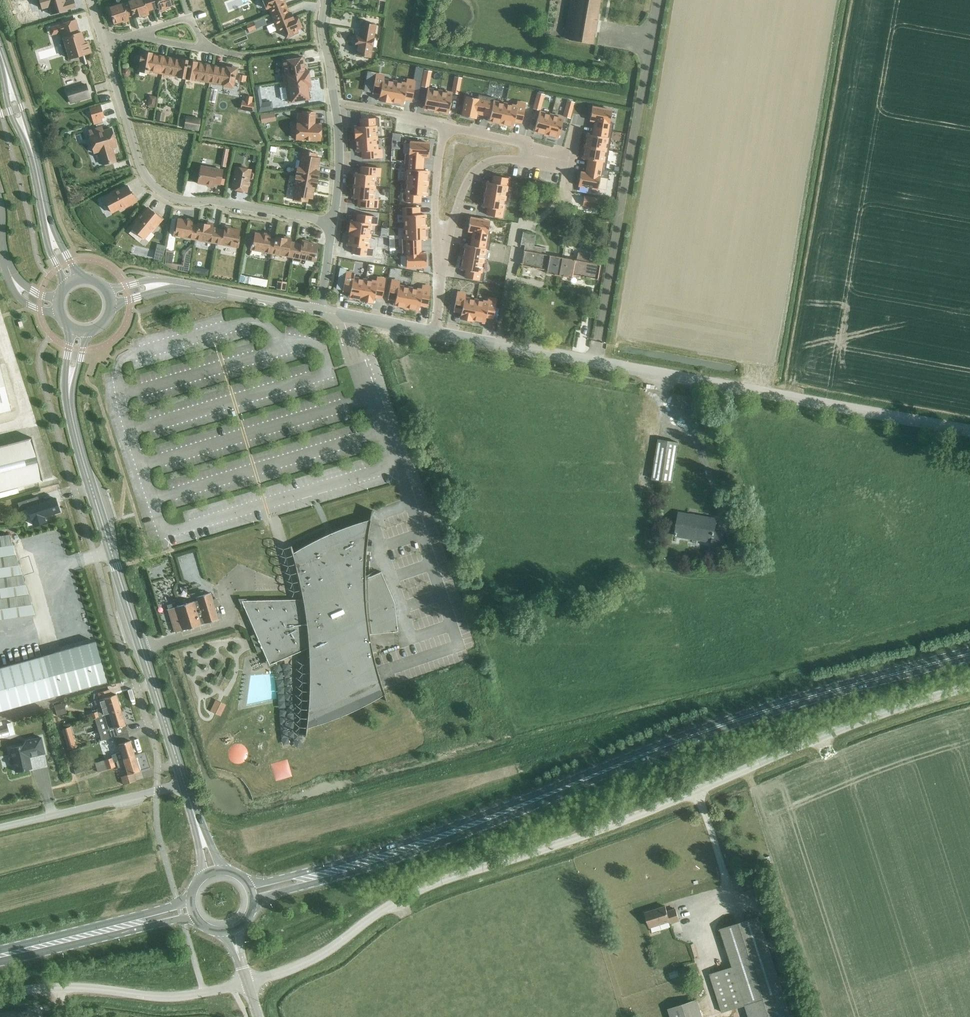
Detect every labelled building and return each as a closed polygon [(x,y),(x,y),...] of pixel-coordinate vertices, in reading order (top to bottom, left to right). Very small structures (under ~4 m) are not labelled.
[(36,1),(37,6),(39,7),(41,7),(41,9),(48,7),(50,14),(75,7),(73,0),(69,0),(65,1),(64,0),(36,0),(36,1)] [(107,8),(110,18),(111,17),(113,24),(128,19),(127,17),(132,15),(128,1),(128,0),(115,0),(117,5),(107,8)] [(150,0),(132,0),(128,1),(132,15),(133,17),(148,13),(147,11),(153,9),(150,0)] [(153,9),(158,7),(159,9),(173,5),(172,0),(150,0),(153,9)] [(286,8),(284,1),(284,0),(262,0),(266,9),(268,8),(271,14),(286,8)] [(592,44),(594,32),(595,32),(597,20),(596,20),(600,0),(570,0),(565,27),(570,28),(568,40),(592,44)] [(288,13),(286,8),(271,14),(278,32),(283,30),(286,37),(292,35),(292,34),(297,32),(296,29),(301,27),(297,17),(293,18),(290,12),(288,13)] [(75,19),(58,25),(60,33),(62,38),(60,38),(67,60),(91,53),(87,41),(83,42),(80,33),(75,19)] [(253,21),(246,24),(249,31),(256,28),(253,21)] [(356,36),(355,45),(358,45),(356,55),(370,57),(371,48),(372,48),(373,39),(375,25),(362,23),(360,36),(356,36)] [(163,74),(166,57),(151,54),(152,53),(143,51),(143,55),(140,54),(139,63),(140,63),(138,71),(148,73),(148,71),(163,74)] [(166,57),(163,74),(177,76),(177,77),(185,78),(188,60),(181,59),(181,60),(166,57)] [(302,57),(281,60),(283,73),(282,73),(283,82),(309,78),(308,70),(304,71),(302,57)] [(188,60),(185,78),(193,80),(193,79),(209,82),(212,65),(196,63),(196,62),(188,60)] [(212,65),(209,82),(222,85),(232,87),(235,74),(236,74),(237,67),(230,66),(230,68),(226,67),(225,68),(212,65)] [(121,71),(121,74),(123,77),(126,77),(129,75),(129,72),(127,69),(124,69),(121,71)] [(375,75),(372,92),(380,94),(378,101),(391,103),(391,102),(394,82),(383,80),(384,76),(375,75)] [(280,87),(279,87),(281,100),(287,99),(287,101),(289,103),(293,102),(293,101),(301,100),(308,99),(306,83),(310,83),(309,78),(283,82),(279,82),(280,87)] [(394,82),(391,102),(403,104),(404,98),(411,99),(415,82),(406,80),(405,84),(394,82)] [(85,85),(66,91),(70,103),(89,97),(85,85)] [(259,87),(254,88),(257,113),(270,111),(269,101),(261,102),(259,87)] [(211,89),(209,102),(214,103),(217,90),(211,89)] [(427,89),(423,109),(436,111),(439,91),(427,89)] [(439,91),(436,111),(448,113),(452,94),(439,91)] [(198,105),(198,95),(188,95),(188,105),(198,105)] [(466,96),(462,116),(474,118),(476,113),(483,114),(486,96),(478,95),(477,99),(466,96)] [(245,96),(244,101),(248,102),(246,110),(252,112),(254,103),(251,102),(252,97),(245,96)] [(486,96),(483,114),(490,115),(488,121),(501,124),(505,104),(493,102),(494,98),(486,96)] [(505,104),(501,124),(513,126),(514,120),(521,122),(525,104),(517,102),(516,106),(505,104)] [(104,117),(100,105),(89,108),(93,124),(102,122),(101,118),(104,117)] [(591,107),(589,120),(595,121),(594,128),(612,131),(613,123),(609,122),(611,111),(591,107)] [(302,113),(297,113),(297,124),(296,124),(295,139),(320,140),(320,125),(314,125),(314,112),(302,111),(302,113)] [(539,112),(534,131),(546,135),(551,115),(539,112)] [(268,114),(259,116),(261,123),(269,122),(268,114)] [(551,115),(546,135),(558,138),(563,118),(551,115)] [(361,126),(354,127),(354,139),(356,139),(375,138),(375,127),(379,126),(378,118),(361,119),(361,126)] [(185,119),(184,128),(198,130),(199,121),(185,119)] [(587,134),(585,146),(608,150),(612,131),(594,128),(593,135),(587,134)] [(90,137),(88,137),(94,155),(99,153),(103,166),(116,162),(111,149),(116,148),(111,130),(98,134),(97,130),(89,133),(90,137)] [(375,138),(356,139),(356,151),(362,151),(363,159),(381,158),(380,149),(376,149),(375,138)] [(404,154),(404,162),(422,163),(422,156),(428,156),(429,144),(409,142),(408,154),(404,154)] [(585,146),(582,158),(588,159),(587,166),(605,169),(608,150),(585,146)] [(296,160),(295,167),(297,167),(295,175),(317,179),(318,171),(316,171),(319,158),(315,157),(315,154),(302,151),(301,160),(296,160)] [(404,162),(403,170),(407,170),(406,182),(426,183),(427,171),(421,170),(422,163),(404,162)] [(235,167),(231,189),(246,192),(250,170),(247,169),(245,166),(241,166),(238,167),(235,167)] [(354,173),(353,186),(373,187),(374,176),(378,176),(379,168),(361,166),(360,174),(354,173)] [(580,172),(578,185),(597,189),(599,177),(607,178),(609,170),(605,170),(605,169),(587,166),(586,173),(580,172)] [(200,169),(197,183),(213,185),(213,183),(221,185),(221,184),(222,178),(223,173),(200,169)] [(317,179),(295,175),(294,182),(296,182),(293,199),(307,201),(307,198),(311,198),(314,186),(315,186),(317,179)] [(486,182),(484,194),(504,198),(507,178),(494,176),(492,183),(486,182)] [(402,193),(401,201),(419,203),(419,195),(425,195),(426,183),(406,182),(406,193),(402,193)] [(126,186),(103,198),(111,212),(127,204),(128,205),(136,201),(131,192),(130,192),(126,186)] [(353,186),(352,198),(358,199),(358,206),(376,208),(376,199),(372,199),(373,187),(353,186)] [(484,194),(482,206),(488,207),(487,215),(500,217),(504,198),(484,194)] [(583,196),(582,206),(599,208),(600,199),(583,196)] [(418,207),(404,207),(405,227),(425,227),(424,214),(418,214),(418,207)] [(147,208),(131,228),(143,238),(155,224),(157,225),(162,219),(153,212),(147,208)] [(349,221),(348,233),(349,233),(369,236),(370,225),(374,225),(375,217),(358,214),(357,222),(349,221)] [(470,218),(467,230),(473,231),(472,239),(490,242),(491,234),(487,233),(489,221),(470,218)] [(194,239),(197,225),(191,224),(192,221),(177,219),(176,225),(174,225),(173,235),(194,239)] [(215,243),(218,229),(212,227),(212,225),(197,222),(197,225),(194,239),(215,243)] [(224,230),(218,229),(215,243),(237,247),(239,237),(238,237),(239,230),(224,227),(224,230)] [(405,239),(401,239),(401,247),(419,246),(419,239),(425,239),(425,227),(405,227),(405,239)] [(558,275),(561,257),(544,254),(545,248),(532,246),(534,235),(522,232),(520,244),(524,245),(520,265),(546,270),(545,274),(558,275)] [(275,239),(274,239),(269,238),(269,236),(255,233),(253,240),(252,239),(250,249),(272,253),(275,239)] [(349,233),(347,245),(353,246),(352,254),(370,256),(371,250),(367,249),(369,236),(349,233)] [(275,239),(272,253),(293,257),(295,243),(289,242),(290,239),(275,237),(274,239),(275,239)] [(465,245),(462,257),(482,260),(484,249),(488,250),(490,242),(472,239),(471,246),(465,245)] [(301,244),(295,243),(293,257),(315,261),(317,251),(315,251),(316,244),(301,241),(301,244)] [(419,246),(401,247),(402,255),(406,255),(406,267),(426,266),(425,253),(419,254),(419,246)] [(185,253),(183,265),(189,266),(191,248),(190,248),(185,253)] [(166,250),(165,262),(171,263),(173,252),(166,250)] [(579,260),(561,257),(558,275),(571,278),(572,274),(597,279),(600,265),(588,262),(589,256),(580,255),(579,260)] [(462,257),(460,269),(466,270),(465,278),(482,281),(484,272),(480,272),(482,260),(462,257)] [(339,268),(337,278),(344,280),(342,292),(349,294),(348,300),(360,302),(360,301),(361,301),(364,280),(353,278),(354,274),(345,272),(346,269),(339,268)] [(364,280),(361,301),(373,303),(374,296),(382,297),(385,280),(376,278),(376,282),(364,280)] [(277,281),(276,289),(285,291),(286,283),(277,281)] [(391,281),(388,298),(395,300),(394,305),(406,308),(410,288),(398,286),(399,282),(391,281)] [(410,288),(406,308),(418,310),(419,304),(427,305),(430,288),(422,286),(421,290),(410,288)] [(453,288),(452,296),(456,296),(453,310),(461,312),(460,319),(472,321),(476,300),(464,298),(465,294),(457,293),(457,288),(453,288)] [(476,300),(472,321),(478,322),(478,321),(484,322),(485,316),(493,317),(496,300),(487,298),(487,302),(476,300)] [(10,410),(0,370),(0,412),(10,410)] [(440,429),(442,442),(454,441),(453,428),(440,429)] [(0,446),(0,491),(42,480),(31,438),(0,446)] [(671,482),(677,442),(658,439),(651,478),(671,482)] [(36,497),(17,503),(19,510),(28,507),(32,519),(34,525),(45,521),(46,521),(44,515),(58,511),(54,498),(39,504),(36,497)] [(246,600),(241,600),(243,605),(255,633),(250,636),(257,653),(262,650),(267,660),(269,665),(273,663),(299,651),(308,648),(308,649),(308,653),(309,657),(309,660),(309,690),(308,709),(307,712),(306,723),(305,736),(306,736),(307,727),(317,721),(328,715),(338,710),(349,705),(362,700),(377,695),(383,694),(385,701),(387,700),(383,689),(379,678),(376,667),(374,657),(369,634),(397,631),(394,603),(380,571),(376,573),(364,578),(364,569),(365,554),(366,551),(369,528),(369,524),(370,518),(371,514),(372,510),(371,510),(369,519),(369,520),(358,526),(349,531),(340,535),(322,543),(307,548),(299,551),(293,553),(293,552),(291,545),(289,546),(291,553),(294,562),(297,572),(299,581),(300,588),(291,599),(287,599),(275,600),(253,600),(246,600)] [(719,551),(722,532),(713,531),(715,519),(678,513),(674,534),(711,540),(709,550),(719,551)] [(34,614),(9,535),(0,536),(0,619),(34,614)] [(175,603),(166,605),(174,632),(182,630),(200,625),(200,624),(204,623),(218,619),(214,608),(218,607),(215,599),(212,600),(210,593),(196,597),(197,600),(193,601),(176,606),(175,603)] [(106,681),(95,641),(44,656),(0,668),(0,710),(106,681)] [(119,710),(115,694),(110,696),(108,689),(97,692),(101,708),(96,710),(97,712),(89,714),(91,718),(99,715),(101,715),(103,714),(119,710)] [(224,704),(213,699),(208,710),(219,715),(224,704)] [(62,704),(53,707),(56,717),(66,714),(62,704)] [(99,715),(95,716),(103,740),(113,737),(127,732),(124,725),(119,710),(103,714),(101,715),(99,715)] [(113,761),(116,761),(134,755),(127,732),(113,737),(116,744),(117,743),(120,752),(111,755),(112,757),(95,762),(96,767),(113,761)] [(14,764),(15,772),(31,768),(28,757),(44,753),(40,737),(25,741),(26,745),(10,748),(12,756),(8,757),(10,764),(14,764)] [(72,737),(64,739),(67,750),(75,748),(72,737)] [(234,766),(243,754),(230,744),(221,756),(234,766)] [(116,761),(118,767),(123,766),(126,774),(120,776),(122,784),(135,781),(132,773),(139,771),(134,755),(116,761)] [(113,761),(96,767),(98,772),(115,766),(113,761)] [(670,923),(679,920),(675,909),(667,912),(665,906),(645,913),(650,927),(670,921),(670,923)] [(758,916),(720,928),(732,966),(709,974),(722,1013),(745,1005),(749,1016),(791,1016),(758,916)] [(687,966),(678,969),(680,975),(689,972),(687,966)] [(696,999),(668,1008),(670,1016),(702,1016),(696,999)]
